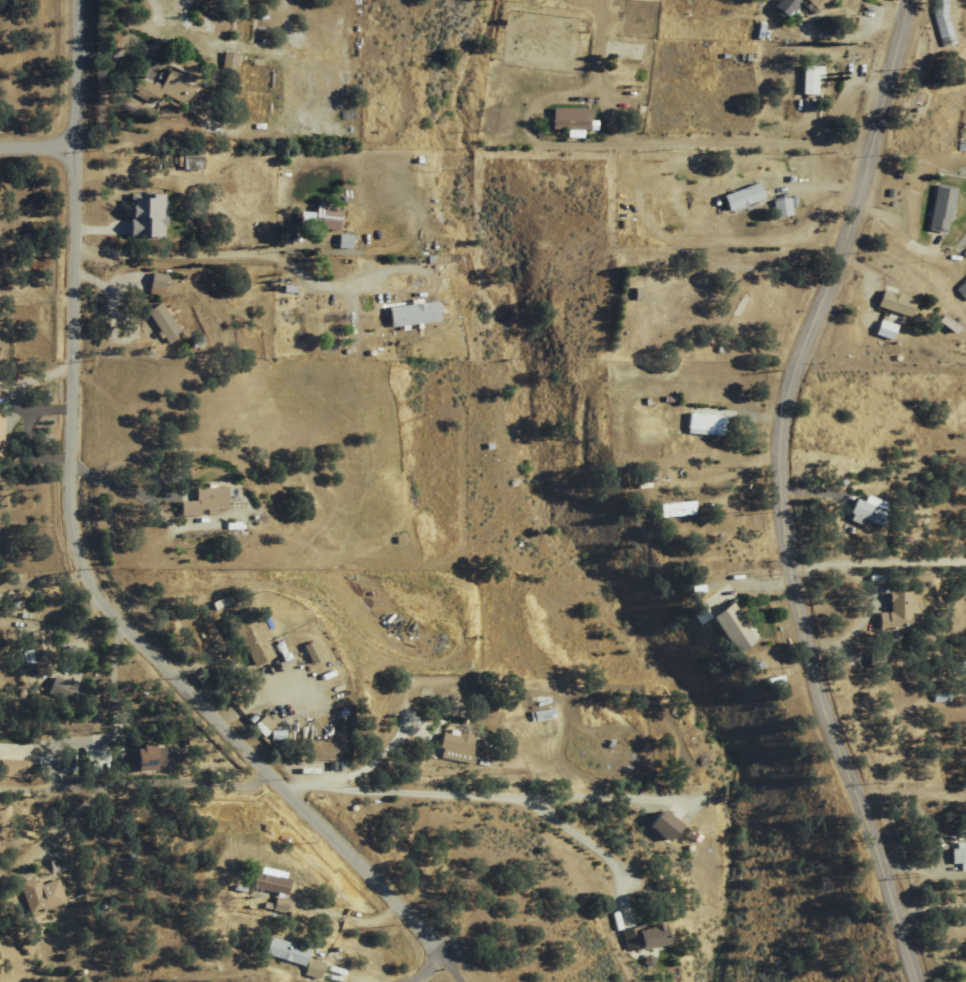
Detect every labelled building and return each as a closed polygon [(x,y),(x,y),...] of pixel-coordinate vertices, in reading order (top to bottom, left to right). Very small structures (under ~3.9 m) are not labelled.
[(795,0),(774,0),(769,6),(780,17),(795,0)] [(810,9),(828,0),(805,0),(810,9)] [(236,69),(237,53),(223,52),(222,68),(236,69)] [(818,66),(800,66),(800,94),(818,94),(818,66)] [(127,93),(155,106),(160,94),(185,106),(196,82),(168,69),(160,87),(135,75),(127,93)] [(548,129),(588,129),(588,113),(548,113),(548,129)] [(726,212),(761,199),(755,182),(720,195),(726,212)] [(953,188),(935,185),(928,231),(947,234),(953,188)] [(127,238),(164,238),(164,194),(127,194),(127,238)] [(774,218),(791,215),(788,198),(771,200),(774,218)] [(320,233),(320,230),(337,231),(338,208),(312,206),(312,213),(298,212),(297,232),(320,233)] [(355,248),(354,236),(335,237),(336,249),(355,248)] [(965,300),(965,280),(956,290),(965,300)] [(876,307),(908,317),(913,301),(881,290),(876,307)] [(438,322),(435,301),(387,307),(389,327),(438,322)] [(145,311),(167,345),(181,336),(159,302),(145,311)] [(892,340),(896,327),(880,321),(875,334),(892,340)] [(686,434),(723,435),(723,409),(686,408),(686,434)] [(665,470),(647,470),(647,481),(657,481),(657,472),(665,472),(665,470)] [(221,509),(221,486),(190,486),(190,501),(176,501),(176,517),(196,517),(196,509),(221,509)] [(889,507),(864,496),(861,502),(855,499),(848,512),(879,527),(889,507)] [(694,514),(692,500),(655,504),(657,519),(694,514)] [(878,613),(878,632),(908,631),(907,591),(887,592),(888,613),(878,613)] [(753,640),(727,602),(705,616),(731,655),(753,640)] [(253,607),(226,618),(247,669),(273,657),(253,607)] [(319,661),(310,642),(299,647),(308,666),(319,661)] [(468,730),(441,728),(438,753),(476,757),(477,741),(467,739),(468,730)] [(168,769),(166,747),(119,750),(120,773),(168,769)] [(31,778),(31,761),(0,761),(0,778),(31,778)] [(646,825),(667,843),(680,828),(659,810),(646,825)] [(948,844),(948,864),(959,864),(959,870),(965,870),(965,844),(948,844)] [(288,879),(275,877),(275,873),(251,870),(249,890),(276,894),(274,911),(286,912),(288,899),(286,898),(288,879)] [(65,903),(55,880),(37,887),(33,878),(18,884),(32,917),(65,903)] [(625,930),(631,952),(664,944),(658,921),(625,930)] [(262,956),(306,967),(304,975),(319,979),(323,963),(307,959),(309,949),(267,938),(262,956)]
